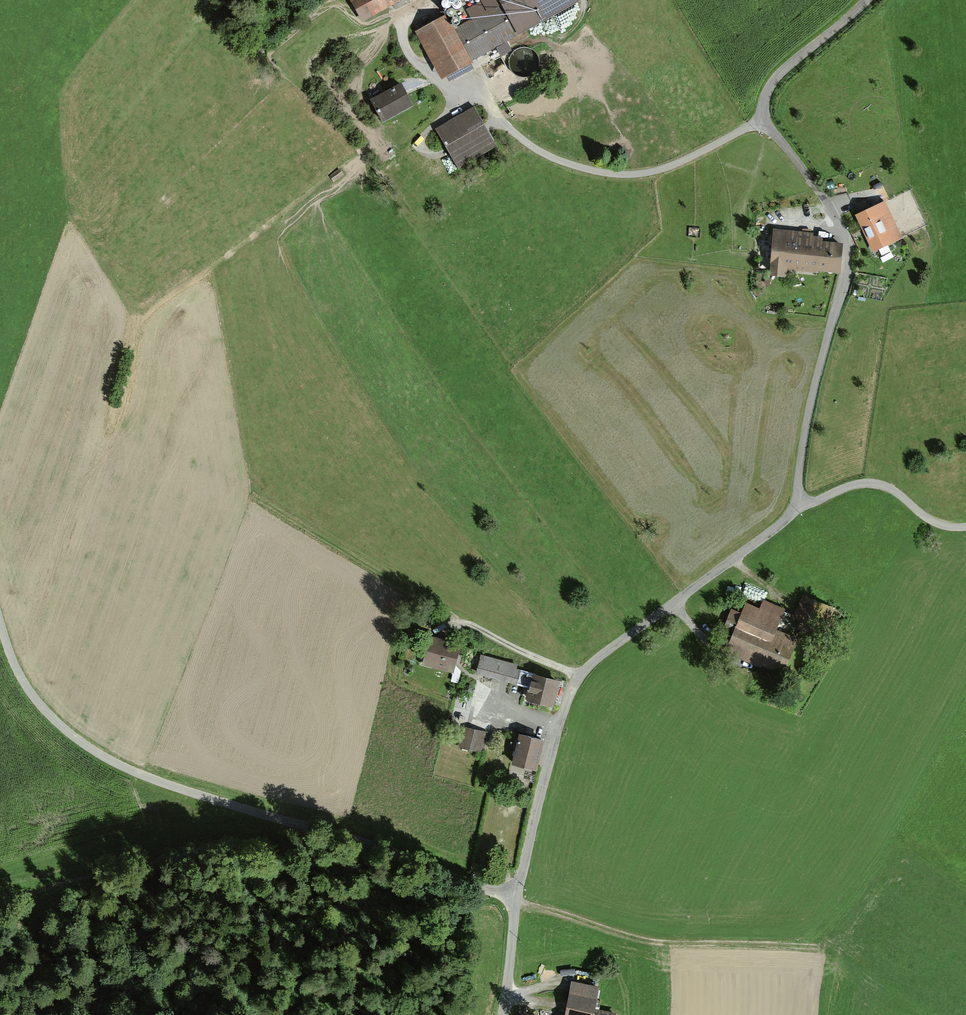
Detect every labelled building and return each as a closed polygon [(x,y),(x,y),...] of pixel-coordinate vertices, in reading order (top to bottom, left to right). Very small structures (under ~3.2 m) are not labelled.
[(351,1),(363,21),(400,0),(352,0),(351,1)] [(456,30),(471,55),(565,0),(458,0),(471,22),(456,30)] [(447,15),(415,34),(443,79),(474,60),(471,55),(456,30),(447,15)] [(497,50),(489,54),(493,61),(501,57),(497,50)] [(399,84),(370,100),(382,120),(412,104),(399,84)] [(474,108),(431,133),(454,169),(496,147),(474,108)] [(337,171),(329,178),(333,184),(341,177),(337,171)] [(856,216),(873,251),(899,238),(882,204),(856,216)] [(810,236),(773,234),(771,268),(836,273),(838,243),(809,241),(810,236)] [(821,605),(804,599),(797,617),(801,619),(798,628),(811,633),(821,605)] [(759,616),(736,607),(719,647),(774,670),(786,640),(768,633),(777,610),(764,605),(759,616)] [(451,669),(458,646),(428,637),(421,660),(451,669)] [(554,708),(562,678),(481,658),(477,671),(531,685),(527,701),(554,708)] [(464,730),(460,748),(478,752),(483,734),(464,730)] [(518,734),(513,765),(538,769),(543,738),(518,734)] [(574,983),(590,983),(590,971),(574,970),(574,983)] [(555,1007),(554,1014),(609,1014),(588,1011),(592,988),(569,984),(564,1008),(555,1007)]
